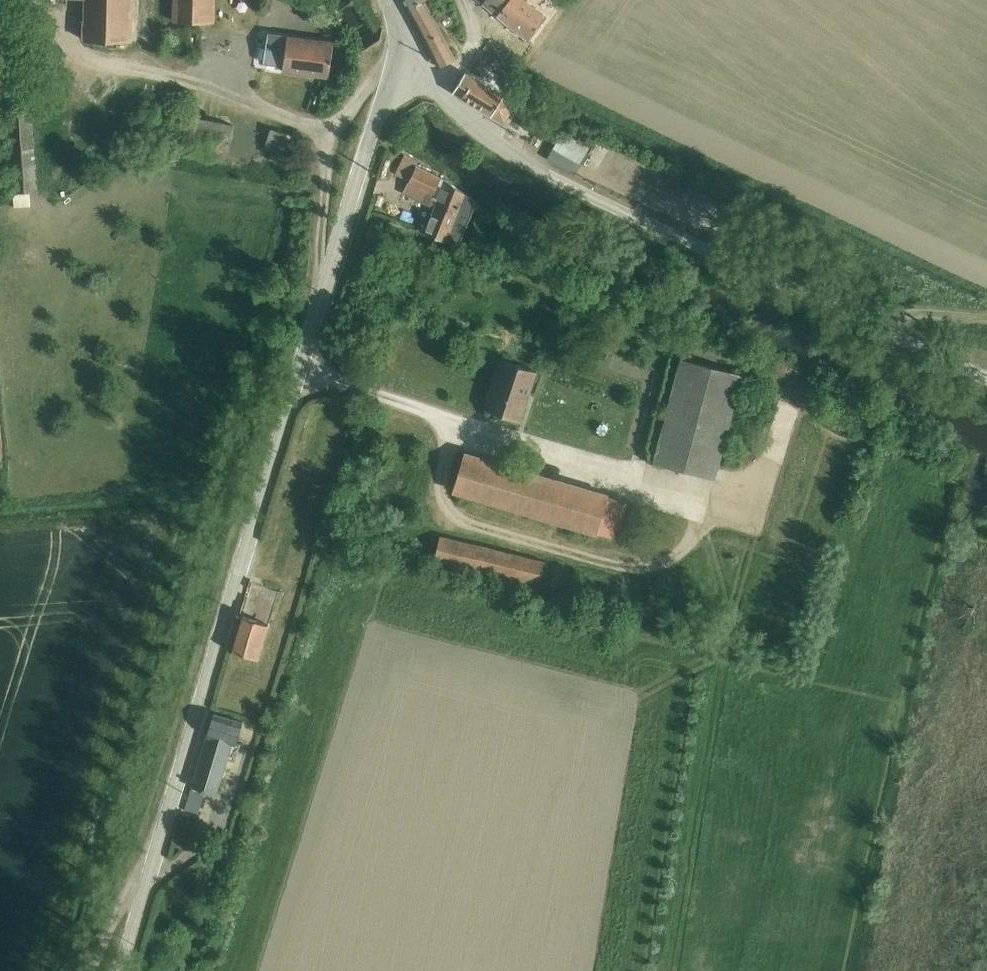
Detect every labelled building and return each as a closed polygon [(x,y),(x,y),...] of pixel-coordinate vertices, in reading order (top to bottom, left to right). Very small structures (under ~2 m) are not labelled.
[(82,41),(132,42),(134,0),(83,0),(82,41)] [(172,22),(215,24),(215,0),(173,0),(172,22)] [(423,0),(404,0),(408,8),(423,0)] [(408,8),(439,67),(456,58),(426,0),(423,0),(408,8)] [(528,40),(549,14),(531,0),(486,0),(482,5),(528,40)] [(189,28),(177,28),(177,47),(189,48),(189,28)] [(269,34),(264,64),(283,67),(282,72),(329,78),(334,43),(269,34)] [(465,72),(453,92),(504,123),(516,103),(503,95),(504,95),(465,72)] [(29,90),(6,93),(8,110),(7,110),(13,193),(14,193),(14,207),(31,206),(30,192),(38,192),(32,110),(31,111),(29,90)] [(190,117),(184,141),(200,144),(201,142),(216,145),(218,138),(219,138),(220,137),(231,139),(235,125),(190,117)] [(270,129),(265,147),(273,150),(270,160),(285,164),(293,135),(270,129)] [(564,130),(553,148),(579,163),(590,146),(564,130)] [(400,141),(395,137),(391,141),(396,145),(400,141)] [(405,154),(395,174),(409,182),(403,194),(434,208),(431,214),(430,214),(424,230),(425,231),(425,232),(447,242),(459,247),(478,201),(466,194),(447,181),(447,180),(442,178),(417,166),(418,162),(405,154)] [(680,359),(653,463),(716,480),(743,375),(680,359)] [(502,360),(485,410),(521,422),(538,372),(502,360)] [(465,452),(453,493),(597,535),(597,533),(616,539),(628,502),(609,496),(609,494),(465,452)] [(441,536),(435,560),(539,586),(545,561),(441,536)] [(239,615),(229,649),(260,659),(270,624),(239,615)] [(214,713),(185,809),(199,813),(205,791),(218,794),(228,759),(236,762),(241,744),(236,743),(243,722),(214,713)]
